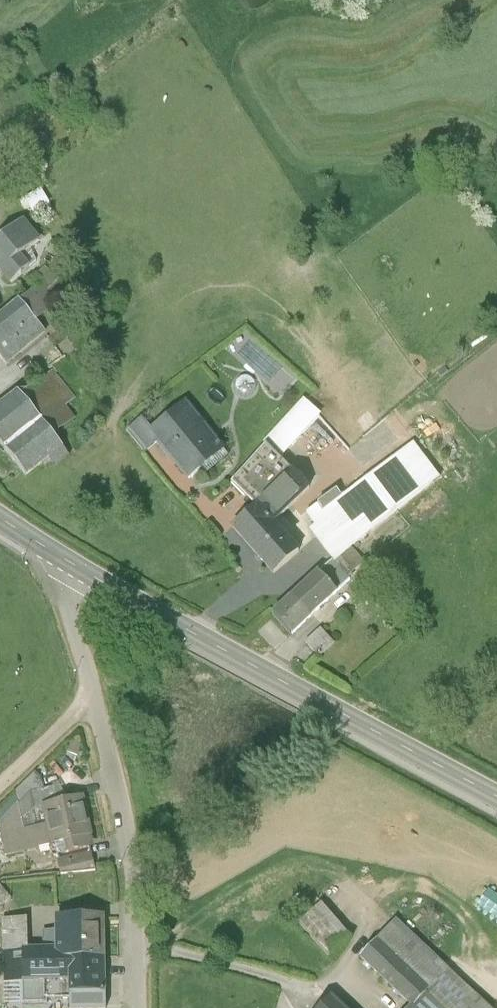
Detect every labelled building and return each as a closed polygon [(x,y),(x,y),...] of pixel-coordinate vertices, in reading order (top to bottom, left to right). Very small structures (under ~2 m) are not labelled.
[(24,214),(0,232),(0,270),(9,282),(31,265),(23,254),(43,238),(24,214)] [(53,336),(21,296),(0,312),(0,361),(4,368),(53,336)] [(65,448),(57,433),(88,411),(56,368),(23,391),(19,388),(0,403),(0,443),(29,477),(65,448)] [(141,415),(124,430),(144,454),(156,443),(187,480),(227,446),(184,397),(150,425),(141,415)] [(253,505),(296,465),(285,454),(323,413),(305,397),(230,478),(253,505)] [(440,475),(414,442),(346,497),(339,488),(308,513),(317,524),(311,530),(335,560),(440,475)] [(275,574),(302,549),(276,520),(314,485),(296,465),(253,505),(231,525),(275,574)] [(303,550),(312,542),(302,530),(293,538),(303,550)] [(321,567),(292,594),(313,615),(341,589),(321,567)] [(292,594),(271,614),(291,636),(313,615),(292,594)] [(322,659),(337,642),(323,628),(305,643),(322,659)] [(31,793),(44,791),(40,779),(35,774),(16,793),(20,805),(31,793)] [(67,801),(59,787),(44,791),(31,793),(20,805),(18,807),(18,805),(0,825),(0,829),(5,857),(51,846),(42,807),(67,801)] [(61,855),(93,849),(91,837),(92,837),(84,798),(67,801),(42,807),(51,846),(58,845),(61,855)] [(58,862),(60,874),(95,872),(92,855),(58,862)] [(352,935),(323,902),(304,919),(334,952),(352,935)] [(57,962),(108,961),(107,915),(56,916),(57,947),(29,947),(24,947),(24,950),(24,963),(57,962)] [(29,947),(29,919),(1,919),(2,951),(24,950),(24,947),(29,947)] [(451,973),(397,923),(363,959),(414,1007),(413,1007),(487,1007),(451,973)] [(24,963),(24,950),(2,951),(2,985),(25,984),(24,963)] [(24,963),(25,984),(46,984),(46,1007),(71,1007),(70,993),(108,992),(108,961),(57,962),(24,963)] [(70,993),(71,1007),(109,1007),(108,992),(70,993)] [(334,996),(323,1007),(347,1007),(334,996)]
